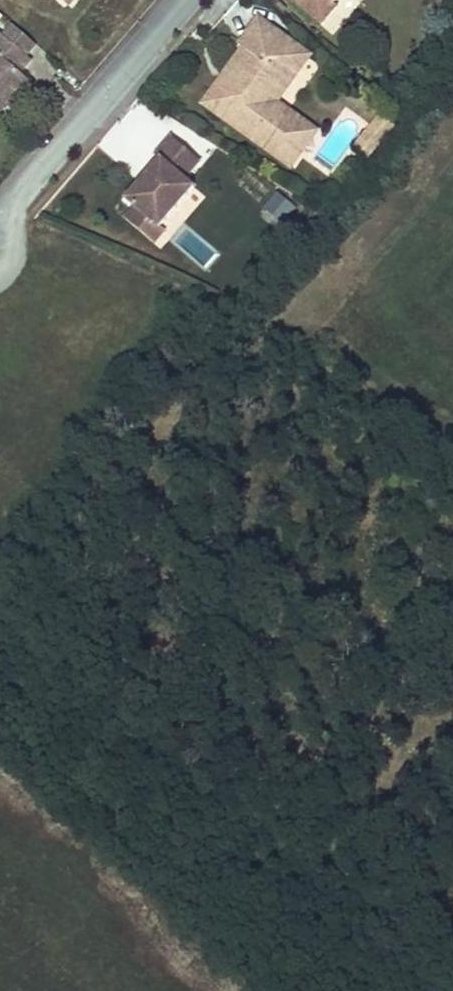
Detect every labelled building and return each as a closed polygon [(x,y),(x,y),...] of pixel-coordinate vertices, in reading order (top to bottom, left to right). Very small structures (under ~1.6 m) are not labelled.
[(336,0),(292,0),(321,25),(337,7),(334,3),(336,0)] [(315,131),(275,102),(301,66),(278,50),(285,39),(258,20),(239,46),(243,49),(249,54),(225,87),(219,83),(204,104),(237,127),(240,123),(254,134),(251,138),(290,166),(315,131)] [(26,56),(35,45),(12,25),(3,36),(26,56)] [(27,80),(19,72),(30,59),(26,56),(3,36),(0,33),(0,106),(5,100),(7,103),(27,80)] [(309,55),(285,39),(278,50),(301,66),(309,55)] [(225,87),(249,54),(243,49),(219,83),(225,87)] [(254,134),(240,123),(237,127),(251,138),(254,134)] [(160,227),(194,187),(185,179),(200,162),(170,136),(154,155),(160,159),(146,176),(150,179),(144,186),(140,182),(126,200),(134,207),(158,228),(160,227)] [(144,186),(150,179),(146,176),(140,182),(144,186)] [(283,224),(296,208),(277,191),(264,207),(283,224)] [(158,228),(134,207),(124,218),(154,244),(165,232),(160,227),(158,228)]
